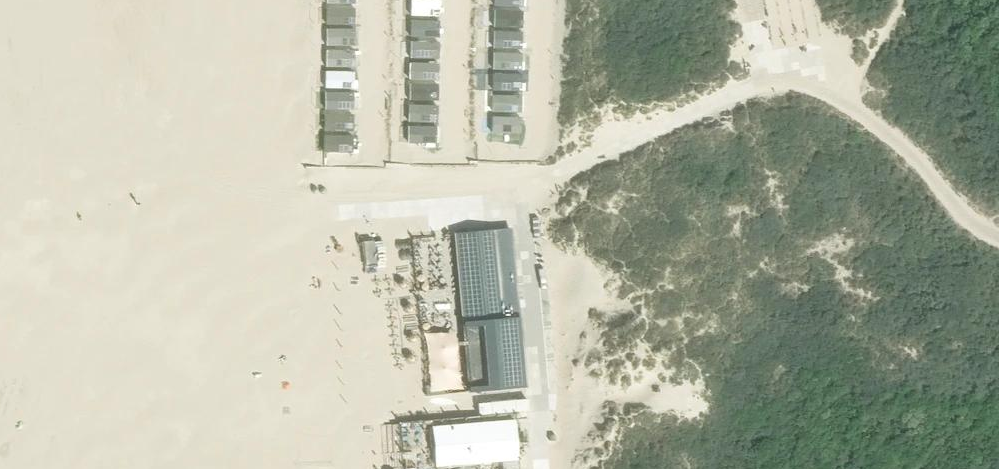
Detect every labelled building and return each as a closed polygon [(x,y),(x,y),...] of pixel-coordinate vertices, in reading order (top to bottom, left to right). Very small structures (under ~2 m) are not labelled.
[(355,0),(326,0),(325,48),(315,48),(315,64),(325,64),(323,148),(351,149),(353,45),(354,45),(355,0)] [(439,0),(409,0),(407,141),(436,141),(438,14),(439,14),(439,0)] [(523,0),(493,0),(490,130),(520,131),(523,0)] [(463,321),(518,317),(510,227),(455,231),(463,321)] [(523,376),(520,352),(511,353),(513,377),(471,380),(471,390),(520,386),(519,376),(523,376)] [(429,393),(429,403),(460,405),(460,395),(429,393)] [(527,410),(526,398),(478,403),(479,414),(527,410)] [(432,426),(435,465),(517,459),(513,420),(432,426)] [(420,427),(422,466),(433,465),(431,427),(420,427)]
